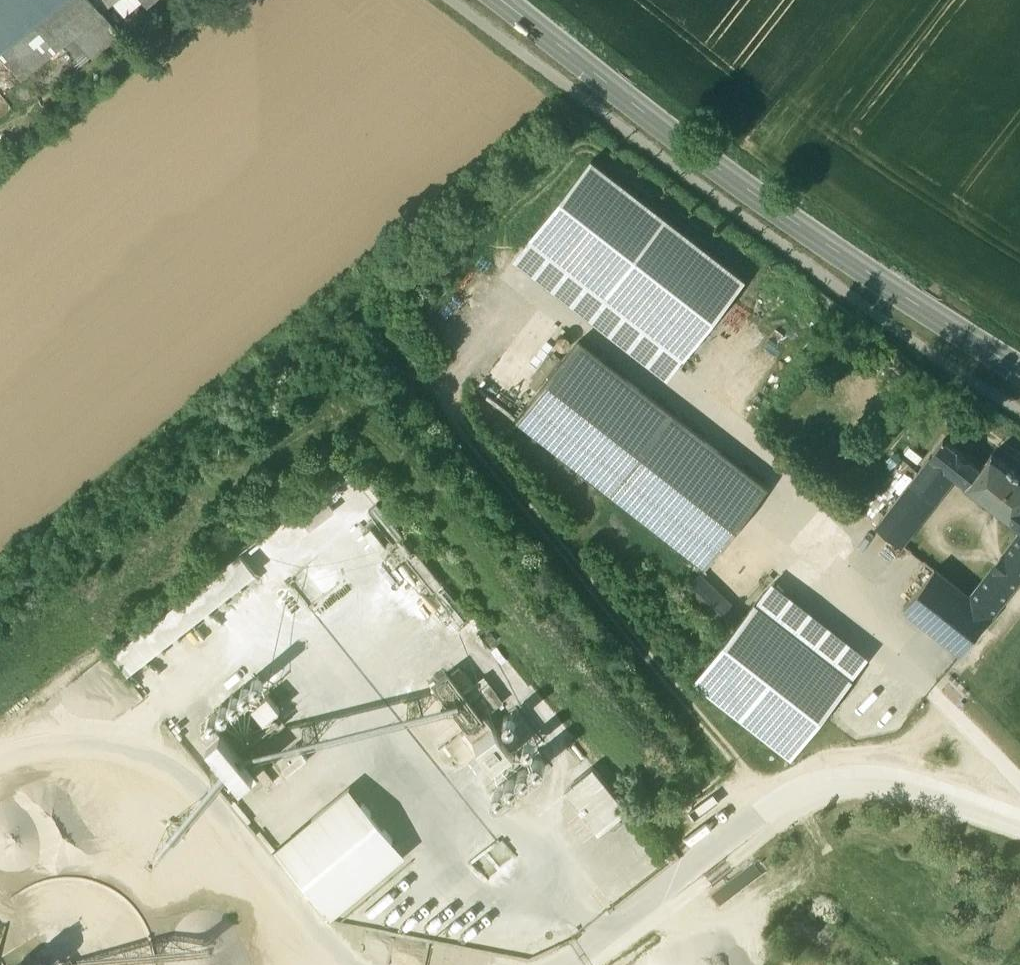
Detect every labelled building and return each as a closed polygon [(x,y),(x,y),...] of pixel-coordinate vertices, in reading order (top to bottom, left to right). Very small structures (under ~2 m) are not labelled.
[(17,75),(60,40),(69,32),(97,9),(89,0),(0,0),(0,54),(17,75)] [(103,0),(89,0),(97,9),(100,12),(107,6),(103,0)] [(97,9),(69,32),(90,57),(118,34),(100,12),(97,9)] [(90,57),(69,32),(60,40),(81,64),(90,57)] [(744,280),(591,160),(531,237),(684,357),(744,280)] [(768,489),(578,341),(517,420),(706,568),(768,489)] [(980,468),(944,439),(930,456),(951,472),(967,485),(980,468)] [(992,453),(980,468),(967,485),(1010,518),(1019,506),(1019,475),(992,453)] [(930,456),(876,526),(898,540),(951,472),(930,456)] [(376,503),(363,487),(355,493),(368,509),(376,503)] [(322,493),(297,512),(309,528),(334,509),(322,493)] [(402,535),(377,503),(368,510),(394,542),(402,535)] [(1010,518),(1019,526),(1019,506),(1010,518)] [(387,544),(372,525),(365,531),(380,550),(387,544)] [(971,598),(992,614),(1019,578),(1019,535),(971,598)] [(260,538),(244,551),(251,560),(267,548),(260,538)] [(403,542),(387,555),(395,564),(411,551),(403,542)] [(442,584),(417,552),(408,559),(434,591),(442,584)] [(240,553),(114,653),(127,670),(254,570),(240,553)] [(971,598),(935,569),(905,607),(962,652),(992,614),(971,598)] [(739,620),(696,578),(685,590),(729,631),(739,620)] [(470,619),(445,587),(436,594),(462,626),(470,619)] [(755,603),(695,680),(791,756),(851,679),(755,603)] [(447,608),(439,615),(452,631),(460,625),(447,608)] [(497,639),(491,632),(485,637),(491,644),(497,639)] [(479,670),(460,685),(450,671),(434,683),(467,728),(462,732),(477,751),(491,769),(514,752),(485,715),(503,701),(479,670)] [(264,683),(264,681),(264,679),(262,677),(260,676),(258,675),(256,676),(254,677),(253,679),(252,681),(253,683),(254,685),(256,687),(258,687),(261,687),(262,685),(264,683)] [(242,688),(241,690),(241,693),(243,695),(245,696),(247,696),(249,696),(251,695),(253,693),(253,690),(253,688),(251,686),(249,685),(247,684),(245,685),(243,686),(242,688)] [(230,697),(230,699),(230,702),(232,704),(234,705),(236,705),(238,705),(240,704),(242,702),(242,699),(242,697),(240,695),(238,694),(236,694),(234,694),(232,695),(230,697)] [(280,709),(268,694),(253,707),(256,711),(252,715),(257,721),(262,718),(265,721),(271,717),(279,727),(287,722),(278,711),(280,709)] [(230,711),(231,709),(230,706),(229,704),(227,703),(225,703),(223,703),(221,705),(219,707),(219,709),(219,711),(221,713),(223,714),(225,715),(227,714),(229,713),(230,711)] [(219,720),(220,718),(219,716),(218,714),(216,713),(214,712),(212,712),(210,713),(209,715),(208,717),(209,720),(210,722),(212,723),(214,723),(214,724),(216,723),(218,722),(219,720)] [(517,721),(517,719),(517,717),(515,715),(514,714),(511,713),(509,714),(507,715),(506,717),(505,719),(506,722),(507,724),(509,725),(511,725),(514,725),(516,723),(517,721)] [(246,756),(243,759),(214,724),(202,734),(247,789),(262,776),(252,764),(246,756)] [(462,732),(447,744),(462,763),(477,751),(462,732)] [(535,746),(536,743),(535,741),(534,739),(532,738),(530,737),(527,738),(525,739),(524,741),(524,743),(524,746),(526,748),(527,749),(530,749),(532,749),(534,748),(535,746)] [(296,744),(274,761),(287,776),(308,759),(296,744)] [(516,751),(497,766),(503,774),(522,759),(516,751)] [(533,760),(533,762),(533,764),(535,766),(536,767),(538,767),(540,767),(542,766),(543,764),(544,762),(543,760),(542,758),(540,757),(538,757),(536,757),(535,758),(533,760)] [(275,777),(260,758),(252,764),(262,776),(268,783),(275,777)] [(531,774),(531,772),(530,770),(529,768),(528,767),(525,766),(523,767),(522,768),(521,770),(520,772),(521,774),(522,776),(524,777),(526,777),(528,777),(529,776),(531,774)] [(627,808),(593,766),(565,789),(599,831),(627,808)] [(508,780),(507,782),(508,784),(509,785),(511,787),(513,787),(515,787),(517,785),(518,784),(518,782),(518,780),(517,778),(515,777),(513,776),(511,777),(509,778),(508,780)] [(505,794),(505,791),(505,789),(504,788),(502,787),(500,786),(498,787),(496,788),(495,790),(494,792),(495,794),(496,795),(498,797),(500,797),(502,796),(504,795),(505,794)] [(362,801),(288,864),(319,902),(378,852),(393,839),(362,801)] [(378,852),(319,902),(332,917),(390,867),(378,852)] [(756,862),(716,895),(724,905),(764,872),(756,862)] [(22,964),(45,964),(39,954),(22,964)]
